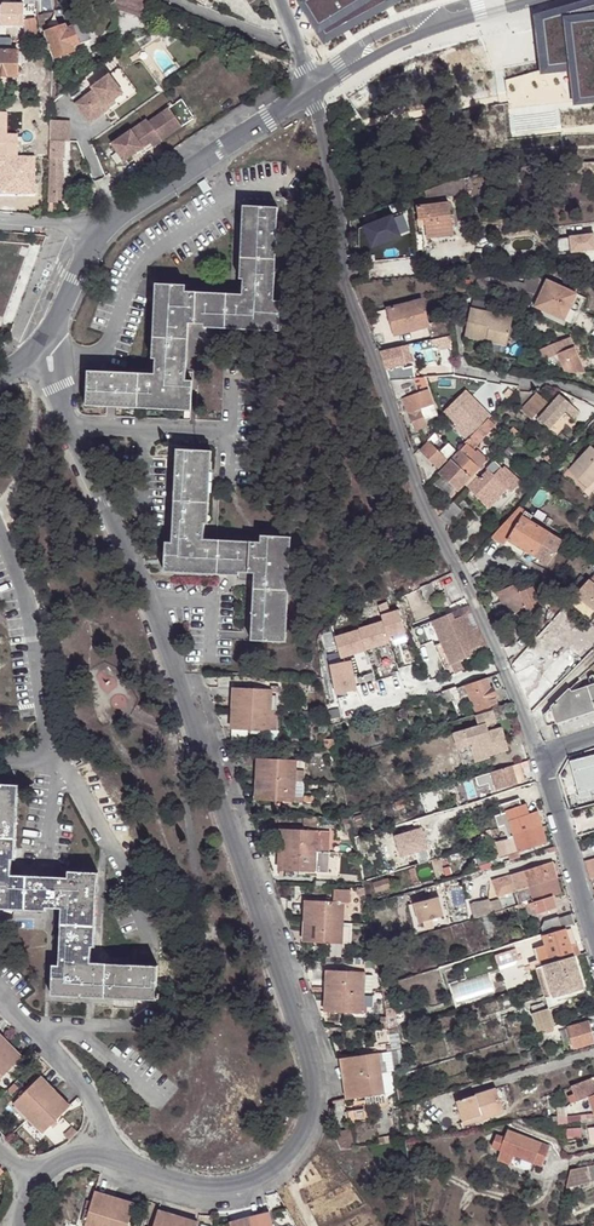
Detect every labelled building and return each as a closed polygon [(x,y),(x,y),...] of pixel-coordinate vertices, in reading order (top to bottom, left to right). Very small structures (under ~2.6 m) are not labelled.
[(294,5),(320,47),(397,9),(411,0),(301,0),(294,5)] [(593,60),(593,7),(549,21),(555,65),(593,60)] [(135,22),(134,11),(118,11),(118,22),(135,22)] [(26,23),(28,34),(28,36),(38,35),(36,22),(26,23)] [(101,48),(96,25),(69,31),(68,27),(48,31),(56,69),(84,63),(81,52),(101,48)] [(18,53),(0,52),(0,77),(18,77),(18,53)] [(104,74),(89,85),(92,90),(74,104),(88,121),(106,107),(103,103),(118,92),(104,74)] [(593,134),(593,95),(558,98),(559,113),(574,112),(575,136),(593,134)] [(344,100),(333,106),(338,114),(349,107),(344,100)] [(501,111),(503,148),(552,145),(550,108),(501,111)] [(147,120),(112,145),(124,162),(151,144),(158,138),(161,142),(181,128),(168,109),(149,123),(147,120)] [(71,121),(52,121),(51,142),(72,142),(71,121)] [(158,138),(151,144),(153,147),(161,142),(158,138)] [(65,199),(62,159),(57,159),(58,151),(54,151),(53,158),(52,158),(50,198),(65,199)] [(273,295),(277,201),(243,199),(240,273),(243,274),(243,291),(185,288),(185,280),(156,278),(154,354),(156,354),(156,369),(88,365),(87,402),(191,406),(192,374),(185,374),(187,316),(202,317),(202,321),(279,324),(280,295),(273,295)] [(426,218),(428,231),(429,236),(456,232),(452,200),(418,205),(420,219),(426,218)] [(395,214),(365,224),(372,245),(402,235),(395,214)] [(0,234),(0,326),(36,236),(0,234)] [(535,305),(553,314),(564,319),(573,302),(578,293),(550,278),(548,278),(535,305)] [(432,340),(451,337),(451,336),(451,319),(429,325),(424,300),(378,311),(380,319),(391,316),(395,334),(430,327),(432,340)] [(581,305),(573,302),(564,319),(571,323),(581,305)] [(463,338),(506,349),(513,320),(470,310),(463,338)] [(557,357),(564,373),(576,373),(584,373),(580,363),(570,339),(555,345),(556,354),(557,357)] [(556,354),(555,345),(538,351),(543,363),(557,357),(556,354)] [(400,346),(380,350),(379,350),(385,368),(406,365),(400,346)] [(389,379),(391,379),(406,378),(404,372),(399,373),(398,370),(386,372),(388,379),(389,379)] [(406,378),(391,379),(394,388),(395,390),(395,392),(395,397),(396,398),(397,401),(403,399),(415,430),(426,426),(424,420),(437,416),(428,389),(418,393),(413,377),(406,378)] [(443,410),(450,417),(471,396),(464,389),(443,410)] [(531,420),(548,403),(537,392),(520,409),(531,420)] [(575,409),(570,404),(561,395),(539,419),(549,428),(565,410),(570,414),(575,409)] [(467,439),(489,417),(491,415),(471,396),(450,417),(456,423),(453,426),(467,439)] [(467,439),(464,442),(466,443),(470,448),(494,423),(489,417),(467,439)] [(446,432),(440,426),(428,438),(431,442),(438,436),(440,438),(446,432)] [(513,427),(510,430),(516,436),(519,432),(513,427)] [(516,436),(510,430),(504,436),(510,442),(516,436)] [(437,467),(456,448),(448,441),(439,451),(429,441),(420,449),(437,467)] [(457,489),(484,461),(470,448),(466,443),(438,472),(457,489)] [(286,636),(290,530),(260,529),(260,536),(203,533),(203,518),(208,518),(211,446),(175,444),(172,538),(165,538),(164,569),(237,573),(238,569),(254,570),(251,634),(286,636)] [(593,448),(591,446),(568,470),(587,487),(593,480),(593,448)] [(501,467),(493,459),(485,467),(487,469),(478,479),(477,477),(467,487),(488,506),(506,487),(511,491),(518,483),(501,467)] [(462,510),(452,501),(439,515),(449,524),(462,510)] [(519,506),(491,537),(504,546),(508,540),(528,552),(524,558),(530,561),(533,556),(548,565),(562,542),(522,516),(526,510),(519,506)] [(545,514),(536,509),(532,516),(541,521),(545,514)] [(574,595),(593,611),(593,573),(574,595)] [(437,593),(432,581),(420,586),(425,598),(437,593)] [(526,606),(530,616),(544,610),(533,585),(520,591),(516,582),(497,590),(507,614),(516,611),(526,606)] [(478,626),(469,605),(466,613),(472,628),(478,626)] [(520,620),(530,616),(526,606),(516,611),(520,620)] [(462,658),(471,654),(469,648),(479,644),(472,628),(466,613),(453,618),(457,629),(448,632),(444,622),(442,616),(426,623),(432,638),(440,635),(446,651),(439,655),(444,666),(451,663),(454,671),(465,666),(462,658)] [(561,618),(556,614),(546,625),(551,630),(561,618)] [(421,643),(432,638),(426,623),(414,629),(421,643)] [(471,654),(487,647),(478,626),(472,628),(479,644),(469,648),(471,654)] [(440,635),(432,638),(439,655),(446,651),(440,635)] [(428,664),(422,666),(429,684),(432,683),(433,686),(436,684),(428,664)] [(526,700),(530,713),(561,682),(551,672),(540,685),(538,686),(535,689),(526,700)] [(490,685),(487,675),(464,682),(476,711),(497,704),(495,696),(496,695),(492,685),(490,685)] [(570,691),(568,689),(542,714),(546,725),(593,710),(593,681),(570,691)] [(267,726),(269,685),(231,683),(228,723),(267,726)] [(462,683),(456,685),(454,685),(457,694),(452,696),(454,701),(467,695),(462,683)] [(452,734),(457,747),(469,744),(474,760),(489,756),(487,749),(492,748),(493,753),(507,749),(500,727),(484,732),(482,725),(496,721),(492,709),(472,715),(476,726),(452,734)] [(389,722),(386,712),(370,717),(374,727),(389,722)] [(290,796),(292,756),(254,754),(252,794),(290,796)] [(522,783),(517,764),(512,765),(518,784),(522,783)] [(578,793),(593,788),(593,764),(572,771),(578,793)] [(482,774),(476,776),(478,785),(478,787),(479,787),(492,783),(495,791),(518,784),(512,765),(506,767),(491,772),(482,774)] [(51,919),(51,914),(67,915),(63,973),(56,972),(54,1002),(158,1010),(161,974),(92,969),(93,953),(97,953),(103,879),(70,876),(69,884),(11,879),(13,864),(17,864),(22,790),(0,788),(0,915),(51,919)] [(518,800),(514,789),(496,794),(500,805),(518,800)] [(494,803),(492,795),(474,801),(476,808),(494,803)] [(413,805),(411,797),(394,802),(396,810),(413,805)] [(501,814),(508,838),(541,828),(537,813),(528,815),(525,807),(501,814)] [(326,844),(326,827),(278,824),(275,863),(312,867),(314,844),(326,844)] [(508,838),(503,840),(507,855),(517,852),(518,852),(546,844),(541,828),(508,838)] [(485,833),(473,842),(475,848),(493,843),(490,832),(485,833)] [(557,856),(554,847),(548,850),(551,858),(557,856)] [(517,852),(507,855),(509,862),(519,859),(518,852),(517,852)] [(527,884),(528,888),(547,882),(539,852),(519,859),(523,871),(510,875),(513,888),(527,884)] [(590,879),(593,878),(593,859),(584,862),(586,868),(590,879)] [(417,885),(412,866),(406,868),(410,883),(411,882),(412,886),(417,885)] [(387,889),(385,880),(369,884),(372,893),(387,889)] [(547,882),(528,888),(536,915),(555,909),(547,882)] [(337,938),(339,898),(302,895),(299,936),(337,938)] [(444,897),(419,904),(423,920),(449,913),(444,897)] [(501,909),(497,900),(485,905),(491,914),(501,909)] [(540,929),(542,934),(562,928),(558,916),(544,921),(540,929)] [(543,965),(572,956),(564,930),(542,937),(545,946),(534,950),(540,966),(543,965)] [(582,988),(572,956),(543,965),(553,997),(582,988)] [(360,1009),(363,968),(325,966),(322,1006),(360,1009)] [(453,1005),(493,994),(488,974),(448,985),(453,1005)] [(543,1002),(531,1007),(539,1031),(554,1026),(549,1008),(545,1009),(543,1003),(543,1002)] [(383,1010),(387,1031),(396,1028),(393,1008),(383,1010)] [(589,1022),(568,1028),(574,1048),(593,1042),(593,1038),(589,1022)] [(34,1057),(5,1027),(0,1032),(0,1076),(8,1083),(34,1057)] [(396,1028),(387,1031),(390,1051),(399,1048),(396,1028)] [(383,1099),(384,1061),(346,1058),(344,1097),(383,1099)] [(401,1075),(393,1077),(397,1101),(405,1098),(401,1075)] [(80,1103),(79,1102),(55,1077),(28,1104),(56,1133),(81,1108),(80,1103)] [(593,1080),(593,1077),(569,1087),(570,1088),(593,1080)] [(570,1088),(572,1094),(567,1096),(570,1103),(575,1101),(576,1103),(588,1098),(593,1112),(593,1080),(570,1088)] [(478,1113),(479,1116),(502,1109),(495,1088),(455,1100),(461,1118),(478,1113)] [(462,1121),(479,1116),(478,1113),(461,1118),(462,1121)] [(578,1124),(564,1124),(564,1133),(579,1133),(578,1124)] [(547,1146),(509,1131),(503,1147),(499,1146),(498,1149),(501,1151),(532,1162),(535,1154),(543,1157),(547,1146)] [(15,1175),(0,1160),(0,1190),(15,1175)] [(570,1170),(569,1170),(567,1183),(586,1178),(584,1167),(570,1170)] [(136,1200),(95,1200),(94,1225),(136,1225),(136,1200)] [(196,1220),(157,1208),(152,1225),(194,1225),(196,1220)] [(270,1213),(231,1222),(232,1225),(273,1225),(270,1213)]
